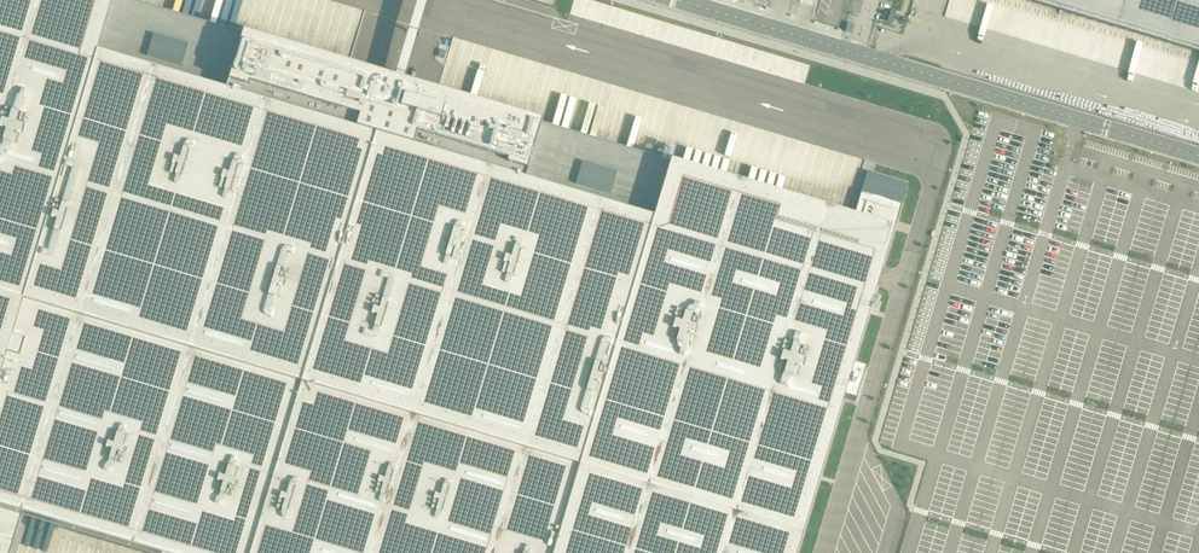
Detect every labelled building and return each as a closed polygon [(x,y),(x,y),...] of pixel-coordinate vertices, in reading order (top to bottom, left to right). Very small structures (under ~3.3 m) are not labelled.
[(21,516),(147,552),(798,552),(844,399),(855,403),(865,371),(853,367),(909,183),(867,171),(854,219),(123,0),(0,0),(0,552),(10,552),(21,516)] [(1198,51),(1198,0),(1027,0),(1198,51)]
